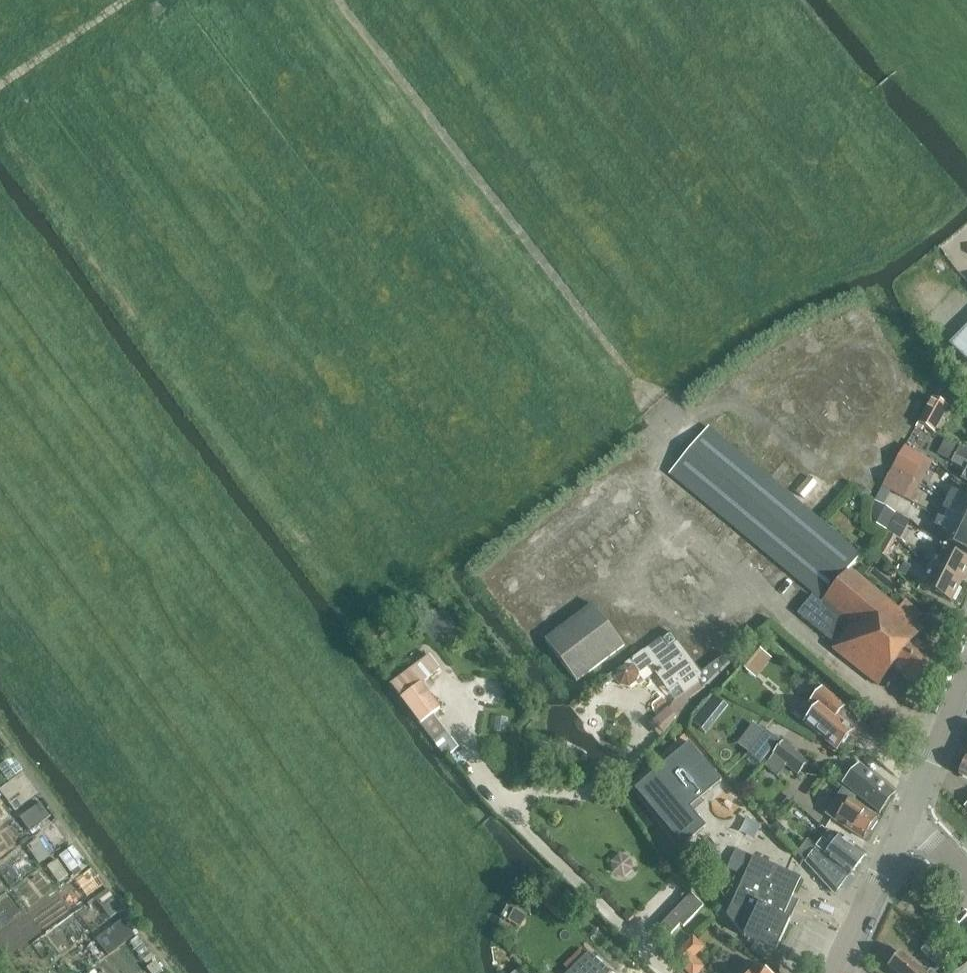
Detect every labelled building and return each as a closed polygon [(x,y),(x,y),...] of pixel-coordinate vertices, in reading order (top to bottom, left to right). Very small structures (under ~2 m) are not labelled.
[(966,362),(966,328),(950,345),(966,362)] [(948,407),(931,398),(918,423),(934,432),(948,407)] [(903,599),(896,607),(850,569),(861,555),(708,427),(669,473),(814,594),(798,614),(836,644),(832,649),(878,685),(892,667),(913,684),(935,656),(914,639),(922,629),(912,621),(919,612),(903,599)] [(959,447),(945,439),(941,448),(955,456),(951,462),(965,470),(961,479),(966,482),(966,460),(956,454),(959,447)] [(924,458),(904,446),(891,469),(912,480),(924,458)] [(959,447),(956,454),(966,460),(966,451),(959,447)] [(891,490),(904,497),(913,481),(912,480),(891,469),(883,486),(891,490)] [(871,493),(862,486),(858,492),(866,499),(871,493)] [(875,502),(884,507),(891,490),(883,486),(875,502)] [(947,501),(966,511),(966,498),(952,490),(947,501)] [(955,526),(966,532),(966,511),(947,501),(943,509),(960,517),(955,526)] [(900,539),(910,521),(884,507),(875,502),(873,508),(873,509),(872,523),(888,533),(896,537),(900,539)] [(955,526),(938,517),(934,525),(952,535),(947,544),(966,553),(966,532),(955,526)] [(880,549),(887,553),(896,537),(888,533),(880,549)] [(929,566),(961,582),(966,569),(966,560),(939,546),(929,566)] [(961,582),(929,566),(919,585),(951,601),(961,582)] [(545,640),(576,682),(624,645),(593,604),(545,640)] [(670,689),(680,682),(686,690),(699,681),(702,685),(729,663),(724,656),(700,673),(670,631),(657,640),(658,641),(647,648),(616,670),(615,677),(620,684),(627,685),(634,680),(636,673),(651,662),(670,689)] [(392,684),(447,757),(460,747),(434,713),(442,708),(424,684),(442,670),(430,655),(392,684)] [(803,722),(837,751),(854,731),(837,716),(844,707),(821,688),(809,703),(815,708),(803,722)] [(716,694),(692,722),(706,733),(729,705),(716,694)] [(766,731),(747,754),(760,764),(778,741),(766,731)] [(772,754),(780,761),(798,775),(808,762),(782,742),(772,754)] [(659,771),(636,791),(667,827),(683,846),(706,826),(690,807),(721,780),(706,762),(691,744),(659,771)] [(2,766),(12,778),(0,789),(23,815),(47,794),(13,756),(2,766)] [(830,773),(843,784),(844,784),(880,813),(895,793),(859,764),(848,776),(836,766),(830,773)] [(843,789),(832,805),(826,814),(862,839),(869,828),(872,830),(878,822),(875,820),(877,817),(853,801),(855,798),(843,789)] [(43,801),(22,815),(31,829),(52,816),(43,801)] [(57,818),(43,827),(56,845),(69,836),(57,818)] [(829,830),(822,839),(816,847),(807,840),(796,854),(835,895),(866,855),(840,835),(829,830)] [(44,837),(31,841),(38,861),(51,856),(44,837)] [(74,843),(59,855),(75,874),(89,862),(74,843)] [(736,916),(750,922),(744,937),(776,951),(790,920),(783,917),(801,877),(753,856),(731,904),(739,908),(736,916)] [(62,879),(70,873),(59,859),(51,864),(62,879)] [(92,903),(98,898),(111,916),(124,907),(98,871),(79,884),(92,903)] [(658,924),(670,935),(681,924),(684,926),(703,906),(688,892),(658,924)] [(101,937),(110,951),(134,937),(125,922),(101,937)] [(703,947),(693,938),(673,957),(689,972),(697,972),(703,967),(693,957),(703,947)] [(921,952),(938,967),(948,955),(931,940),(921,952)] [(589,952),(568,972),(612,972),(589,952)] [(891,972),(925,972),(902,953),(899,956),(896,954),(887,964),(890,966),(887,970),(891,972)] [(623,963),(632,971),(639,962),(630,955),(623,963)] [(748,961),(740,972),(768,972),(748,961)] [(954,972),(966,972),(966,964),(963,966),(954,972)]
